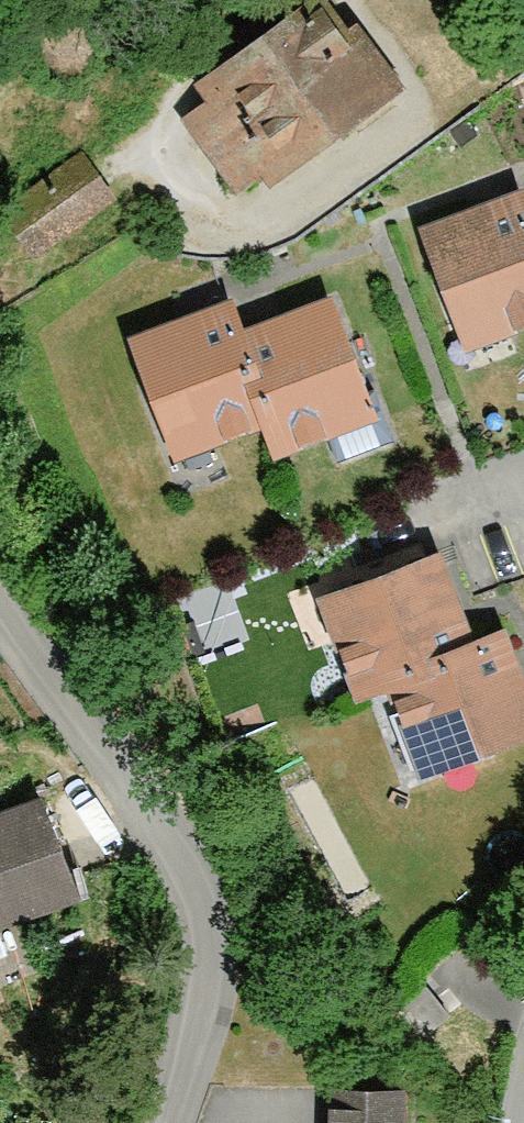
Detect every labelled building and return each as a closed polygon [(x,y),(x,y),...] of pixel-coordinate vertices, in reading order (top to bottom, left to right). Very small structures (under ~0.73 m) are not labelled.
[(255,207),(410,89),(342,0),(297,0),(184,86),(170,97),(255,207)] [(29,266),(118,202),(85,156),(0,217),(0,226),(29,266)] [(430,232),(478,357),(523,341),(523,197),(507,203),(430,232)] [(287,423),(299,455),(387,422),(340,299),(285,319),(253,331),(287,423)] [(216,315),(141,343),(186,461),(287,423),(253,331),(243,305),(216,315)] [(450,557),(332,605),(368,696),(392,686),(487,647),(469,604),(450,557)] [(430,777),(523,738),(523,679),(520,669),(507,639),(487,647),(392,686),(430,777)] [(24,959),(12,925),(89,897),(53,797),(0,816),(0,968),(24,959)] [(503,1032),(452,992),(414,1041),(465,1081),(503,1032)] [(415,1087),(337,1087),(337,1122),(415,1122),(415,1087)]
